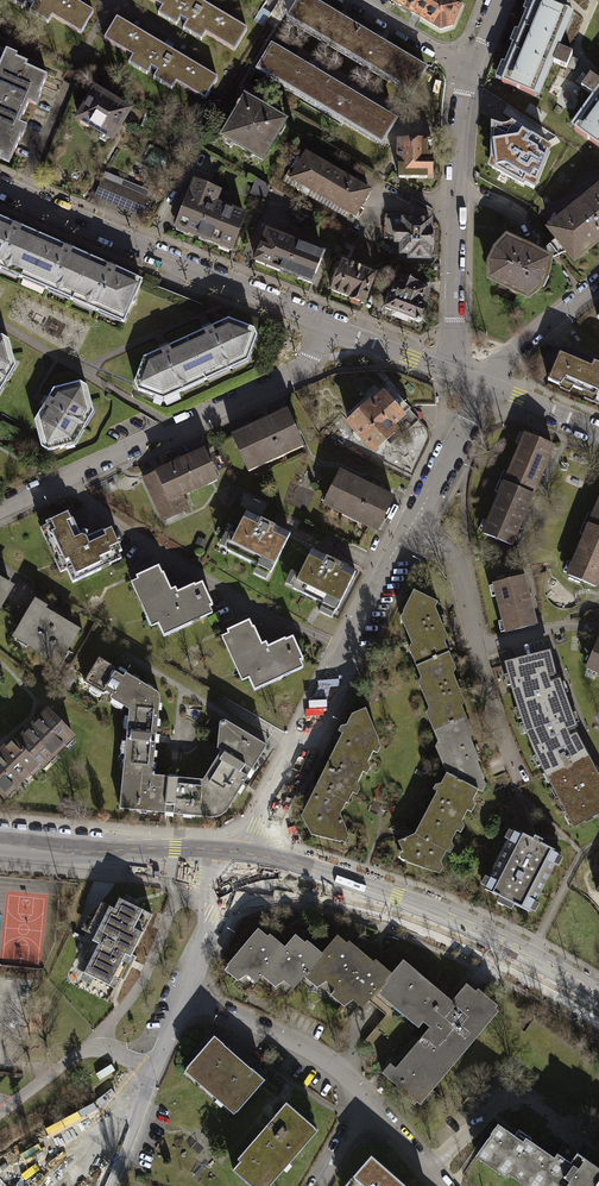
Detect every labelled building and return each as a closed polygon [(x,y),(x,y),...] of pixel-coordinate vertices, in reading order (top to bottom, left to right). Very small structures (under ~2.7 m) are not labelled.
[(45,23),(49,15),(78,33),(90,12),(70,0),(7,0),(20,8),(24,0),(32,5),(27,12),(45,23)] [(232,50),(244,29),(196,0),(148,0),(160,7),(155,14),(173,25),(178,18),(185,22),(180,29),(199,40),(203,33),(232,50)] [(284,20),(342,55),(357,30),(308,0),(296,0),(284,20)] [(438,30),(450,26),(458,5),(450,0),(389,0),(438,30)] [(552,46),(567,11),(541,0),(524,0),(519,11),(527,14),(519,33),(511,30),(506,43),(514,47),(505,66),(498,63),(491,79),(532,96),(546,60),(552,46)] [(170,89),(174,83),(203,100),(216,79),(114,18),(102,39),(131,57),(127,63),(145,74),(149,68),(156,72),(152,79),(170,89)] [(342,55),(409,95),(424,70),(357,30),(342,55)] [(570,53),(552,46),(546,60),(564,67),(570,53)] [(269,47),(254,72),(312,106),(327,81),(269,47)] [(7,163),(19,135),(20,136),(24,126),(17,123),(27,101),(34,104),(38,95),(36,94),(45,76),(24,67),(25,63),(13,58),(15,55),(3,50),(0,58),(0,160),(7,163)] [(594,98),(598,90),(598,83),(587,74),(579,87),(594,98)] [(312,106),(378,146),(393,121),(327,81),(312,106)] [(594,98),(571,129),(598,149),(598,90),(594,98)] [(76,119),(109,138),(125,111),(92,92),(76,119)] [(220,136),(260,160),(282,121),(242,97),(220,136)] [(489,168),(534,195),(549,143),(495,109),(489,168)] [(396,178),(428,178),(428,155),(430,155),(430,142),(396,142),(396,178)] [(283,176),(352,216),(367,191),(298,151),(283,176)] [(100,180),(93,196),(138,215),(145,199),(100,180)] [(255,180),(250,194),(262,199),(268,185),(255,180)] [(174,226),(229,248),(242,215),(211,203),(216,191),(196,183),(193,182),(188,194),(187,194),(174,226)] [(548,229),(572,259),(598,237),(598,188),(548,229)] [(295,202),(291,210),(306,218),(311,211),(295,202)] [(302,226),(306,218),(291,210),(286,217),(302,226)] [(401,230),(401,220),(401,214),(384,214),(382,217),(381,238),(393,238),(393,229),(401,230)] [(407,258),(427,259),(428,221),(401,220),(401,230),(393,229),(393,238),(393,242),(399,242),(399,253),(407,253),(407,258)] [(0,221),(0,264),(123,318),(139,282),(0,221)] [(355,237),(342,230),(338,241),(352,247),(355,237)] [(264,232),(252,261),(309,284),(321,254),(264,232)] [(546,259),(504,239),(494,250),(488,263),(488,279),(526,297),(538,287),(544,275),(546,259)] [(347,299),(361,304),(372,275),(340,262),(329,291),(347,298),(347,299)] [(382,308),(416,322),(422,306),(421,306),(427,291),(423,290),(424,289),(413,285),(413,284),(398,278),(398,279),(394,277),(382,308)] [(225,322),(143,359),(133,386),(136,392),(164,402),(245,362),(255,338),(252,331),(225,322)] [(0,339),(0,392),(14,368),(7,343),(0,339)] [(598,386),(598,365),(559,347),(545,380),(558,386),(560,382),(594,397),(598,386)] [(81,386),(55,393),(37,423),(45,451),(52,454),(76,446),(94,415),(88,390),(81,386)] [(370,403),(348,423),(362,438),(373,452),(394,433),(399,438),(420,420),(404,402),(408,398),(402,392),(400,393),(398,395),(391,388),(385,393),(372,405),(370,403)] [(284,412),(231,436),(248,473),(301,449),(284,412)] [(525,435),(504,488),(534,500),(546,470),(556,447),(525,435)] [(203,451),(143,477),(158,512),(163,519),(182,511),(180,502),(177,495),(215,479),(203,451)] [(390,498),(337,473),(322,504),(375,529),(390,498)] [(504,488),(483,541),(513,553),(523,527),(534,500),(504,488)] [(588,529),(598,534),(598,502),(588,529)] [(286,535),(241,513),(229,538),(221,534),(215,546),(219,548),(218,550),(252,568),(249,575),(263,583),(286,535)] [(40,527),(35,529),(55,574),(62,570),(68,583),(116,561),(113,553),(116,552),(106,529),(80,540),(78,536),(73,539),(62,514),(39,524),(40,527)] [(567,579),(598,592),(598,534),(588,529),(567,579)] [(351,573),(306,550),(293,575),(286,572),(280,583),(284,585),(282,588),(317,605),(313,613),(328,620),(351,573)] [(133,580),(127,582),(147,627),(155,624),(160,636),(209,615),(205,606),(208,605),(198,582),(173,594),(171,590),(165,592),(154,567),(131,577),(133,580)] [(527,575),(494,584),(506,632),(539,623),(531,593),(527,575)] [(0,576),(0,607),(14,584),(0,576)] [(408,592),(397,617),(407,643),(406,650),(417,676),(414,681),(425,709),(422,714),(434,742),(432,747),(442,773),(436,781),(429,786),(429,792),(433,792),(414,832),(396,841),(397,852),(398,857),(436,874),(440,868),(437,863),(444,851),(447,853),(450,847),(447,842),(452,832),(456,834),(460,828),(457,820),(463,811),(465,813),(470,807),(468,801),(474,790),(478,791),(481,786),(479,780),(480,776),(473,761),(476,759),(467,740),(468,731),(457,706),(461,701),(449,675),(452,668),(439,641),(442,636),(431,608),(434,602),(408,592)] [(25,601),(5,638),(36,658),(34,660),(50,671),(73,631),(36,610),(37,608),(25,601)] [(223,633),(218,636),(238,681),(246,677),(251,689),(300,668),(296,660),(299,658),(289,636),(264,647),(262,643),(256,645),(245,621),(222,631),(223,633)] [(596,639),(583,672),(598,678),(598,641),(596,639)] [(504,664),(525,738),(570,829),(598,814),(598,778),(595,770),(578,734),(577,732),(570,735),(569,732),(568,729),(575,727),(558,678),(551,681),(550,678),(549,675),(556,673),(549,653),(504,664)] [(97,657),(79,683),(124,710),(115,811),(215,818),(263,747),(221,722),(215,725),(211,747),(216,752),(196,780),(150,775),(153,694),(97,657)] [(46,704),(14,737),(41,763),(37,767),(40,770),(76,732),(46,704)] [(373,737),(362,711),(349,715),(298,816),(307,834),(341,843),(347,835),(337,814),(373,737)] [(0,744),(0,792),(7,799),(37,767),(41,763),(14,737),(10,734),(0,744)] [(509,832),(479,893),(525,915),(555,855),(535,845),(509,832)] [(88,963),(84,973),(115,988),(120,978),(124,980),(136,957),(132,955),(152,914),(120,898),(114,909),(101,902),(87,932),(94,936),(82,960),(88,963)] [(255,927),(220,969),(235,982),(245,974),(254,981),(258,976),(272,986),(282,981),(291,989),(302,977),(314,986),(324,981),(332,989),(328,994),(342,1005),(350,999),(359,1007),(374,991),(416,1026),(422,1022),(427,1026),(394,1067),(388,1063),(381,1072),(394,1085),(393,1088),(411,1105),(414,1102),(418,1105),(496,1011),(492,1008),(494,1005),(476,990),(473,992),(464,984),(449,1001),(400,960),(387,974),(372,960),(370,962),(344,941),(342,943),(334,935),(319,954),(304,941),(301,944),(291,935),(280,947),(267,935),(264,935),(255,927)] [(262,1081),(212,1037),(184,1069),(234,1113),(262,1081)] [(231,1172),(248,1185),(269,1185),(317,1131),(285,1103),(236,1159),(239,1162),(231,1172)] [(74,1154),(46,1147),(37,1185),(72,1185),(77,1164),(94,1167),(104,1118),(83,1114),(74,1154)] [(583,1158),(562,1143),(552,1157),(555,1160),(553,1163),(525,1143),(522,1148),(492,1127),(474,1153),(505,1174),(508,1170),(531,1185),(563,1185),(583,1158)] [(345,1185),(406,1185),(370,1154),(343,1185),(345,1185)] [(563,1185),(598,1185),(598,1172),(598,1171),(598,1169),(583,1158),(563,1185)]
